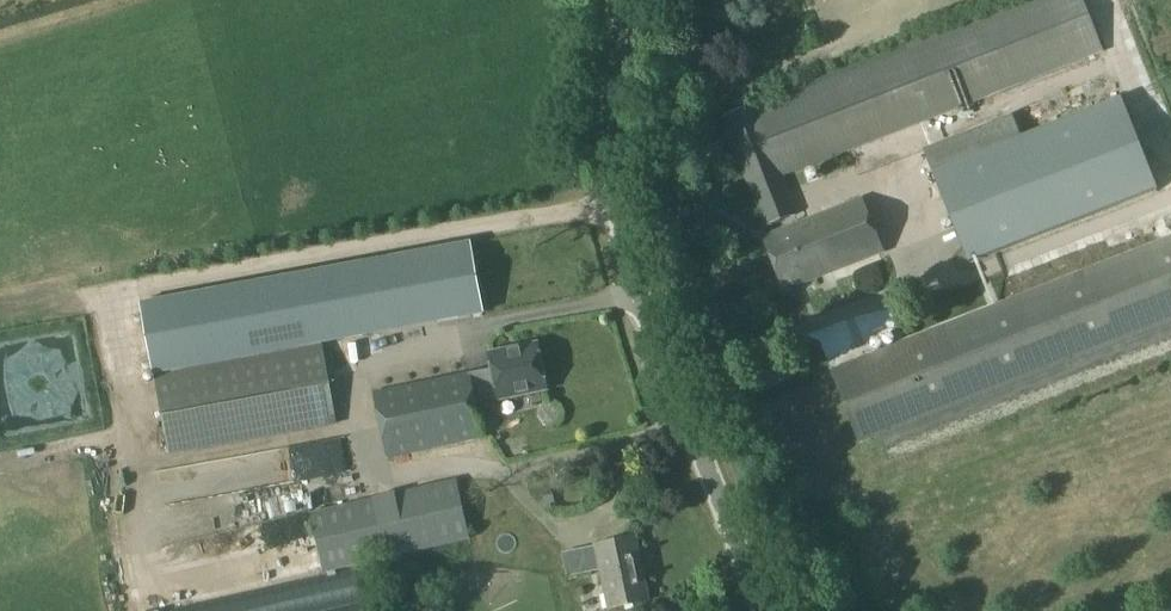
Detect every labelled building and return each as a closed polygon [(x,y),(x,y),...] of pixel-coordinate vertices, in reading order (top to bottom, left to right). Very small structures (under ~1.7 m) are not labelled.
[(1104,52),(1084,0),(1021,0),(754,106),(753,105),(722,118),(765,228),(797,216),(782,179),(1104,52)] [(1121,98),(931,173),(968,267),(1158,193),(1121,98)] [(783,292),(882,254),(862,200),(763,238),(783,292)] [(885,451),(1170,339),(1170,240),(831,372),(859,444),(879,436),(885,451)] [(469,243),(141,304),(154,374),(321,343),(482,314),(469,243)] [(321,343),(154,374),(168,454),(336,423),(321,343)] [(483,438),(476,405),(546,390),(537,344),(489,354),(492,369),(372,394),(387,460),(483,438)] [(323,574),(470,540),(456,481),(309,514),(323,574)] [(608,610),(649,602),(636,539),(561,554),(566,579),(600,572),(608,610)]
